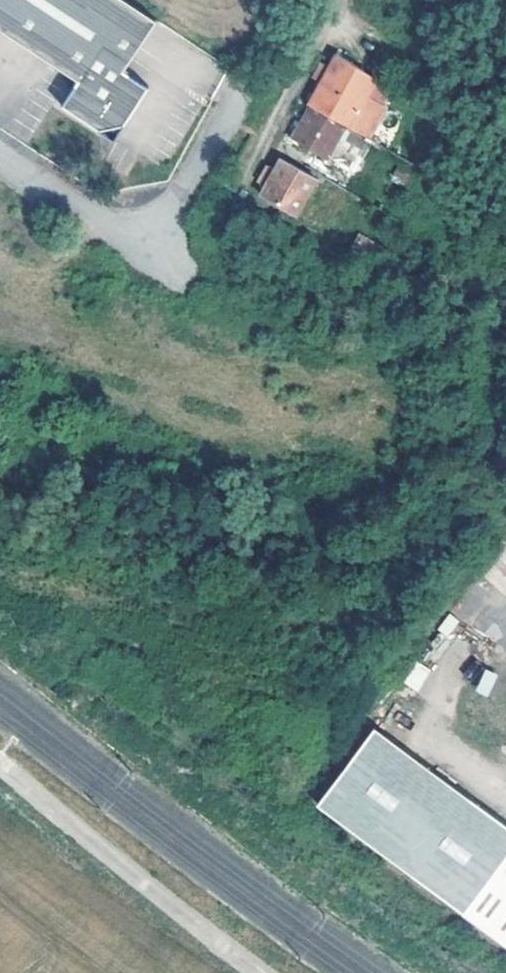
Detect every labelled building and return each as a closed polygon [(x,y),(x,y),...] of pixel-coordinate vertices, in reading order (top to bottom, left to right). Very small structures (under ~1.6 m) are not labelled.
[(128,0),(0,0),(0,28),(75,77),(58,102),(96,127),(121,122),(146,84),(121,67),(154,17),(128,0)] [(292,137),(357,170),(381,129),(376,126),(393,94),(391,92),(393,87),(396,81),(338,50),(330,64),(322,80),(292,137)] [(330,64),(323,60),(315,76),(322,80),(330,64)] [(393,87),(409,95),(412,90),(396,81),(393,87)] [(121,122),(96,127),(111,137),(121,122)] [(281,154),(276,164),(269,161),(260,178),(267,181),(262,190),(297,209),(318,171),(281,154)] [(389,240),(363,227),(350,253),(376,266),(389,240)] [(406,669),(494,731),(505,713),(505,529),(406,669)] [(505,850),(505,825),(377,731),(321,808),(461,911),(505,850)] [(461,911),(505,945),(505,850),(461,911)]
